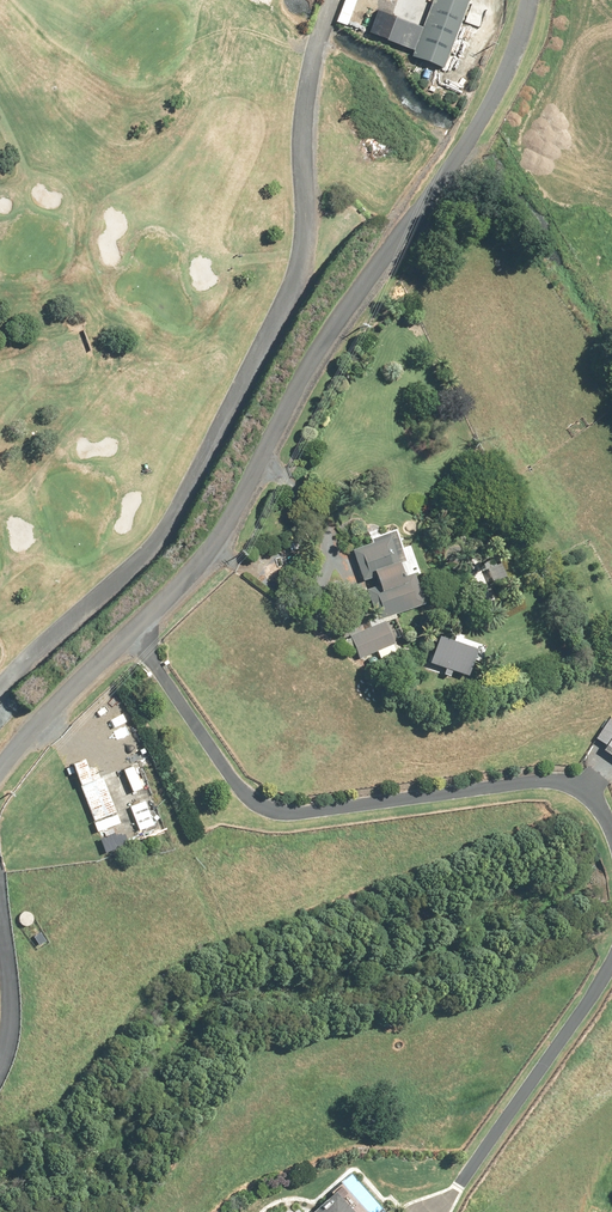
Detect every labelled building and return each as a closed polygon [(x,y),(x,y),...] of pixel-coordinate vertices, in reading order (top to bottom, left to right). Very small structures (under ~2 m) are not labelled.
[(387,40),(415,51),(412,58),(441,70),(471,1),(469,0),(432,0),(420,29),(396,19),(387,40)] [(403,562),(392,534),(351,549),(364,583),(378,620),(414,607),(397,564),(403,562)] [(391,642),(384,623),(350,636),(357,654),(391,642)] [(437,637),(429,663),(465,675),(477,679),(488,645),(457,634),(454,643),(437,637)] [(610,718),(595,738),(606,746),(603,751),(611,757),(611,719),(610,718)] [(88,769),(84,759),(71,764),(94,821),(114,813),(96,766),(88,769)] [(153,825),(145,802),(130,807),(138,830),(153,825)] [(337,1196),(319,1211),(351,1211),(337,1196)]
